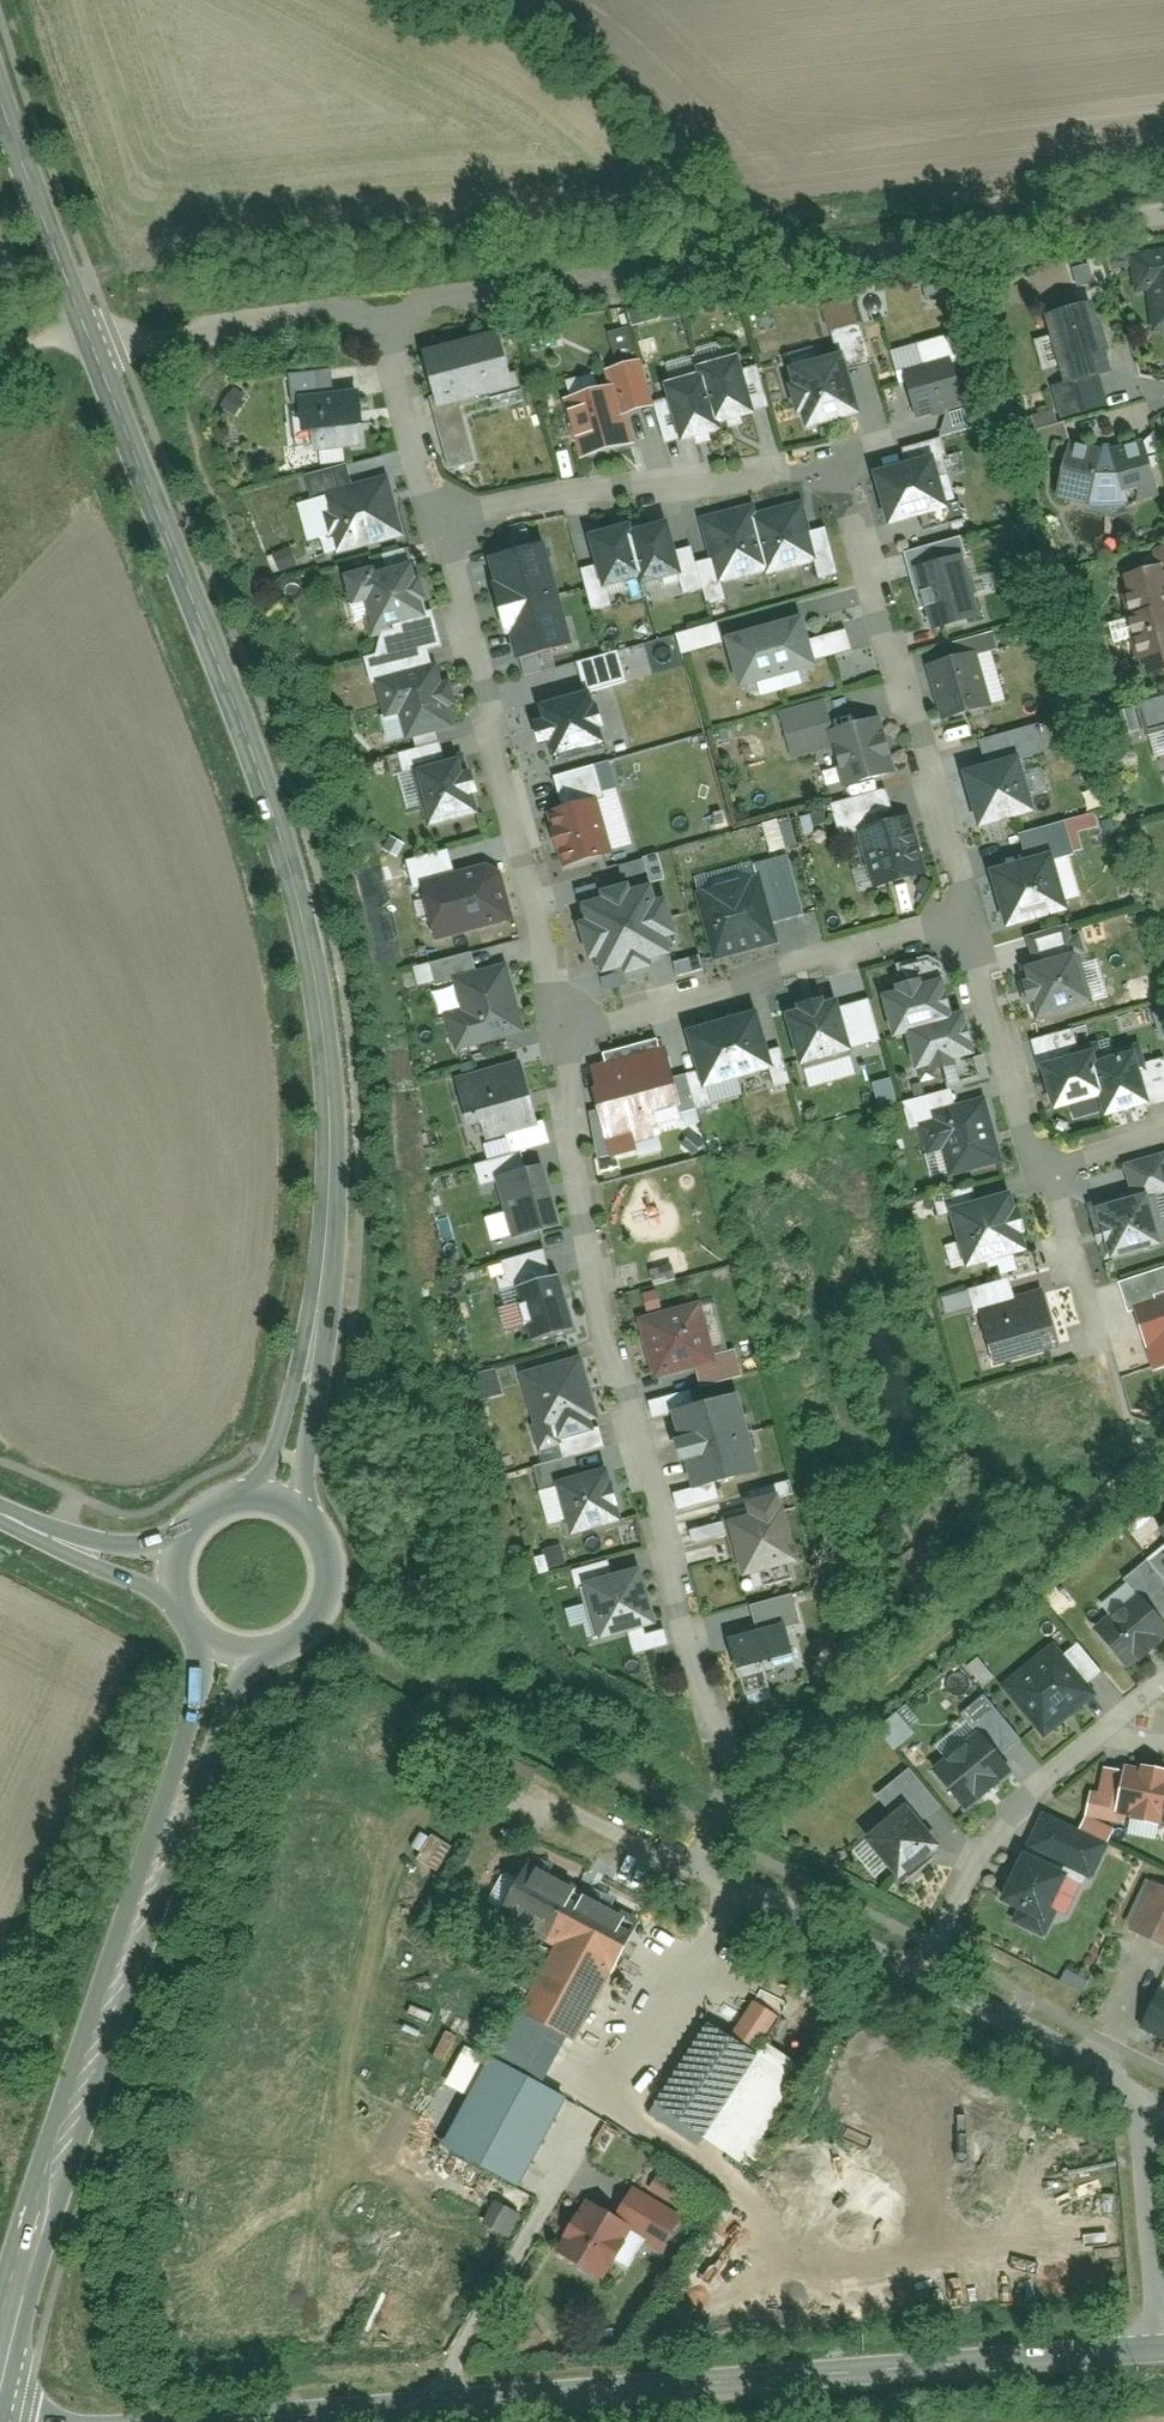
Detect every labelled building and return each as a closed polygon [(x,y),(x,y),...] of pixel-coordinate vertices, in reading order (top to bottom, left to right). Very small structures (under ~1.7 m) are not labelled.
[(1163,282),(1163,257),(1131,259),(1133,284),(1163,282)] [(1144,285),(1149,337),(1163,336),(1163,283),(1144,285)] [(1106,382),(1086,314),(1039,327),(1059,396),(1106,382)] [(608,351),(631,346),(627,325),(604,330),(608,351)] [(502,341),(423,361),(434,405),(459,399),(513,385),(502,341)] [(716,372),(729,419),(766,408),(749,351),(713,361),(716,372)] [(968,405),(956,358),(899,374),(911,421),(968,405)] [(841,361),(790,376),(806,432),(857,418),(841,361)] [(285,387),(326,384),(324,368),(284,372),(285,387)] [(565,387),(594,381),(592,372),(563,378),(565,387)] [(716,372),(677,383),(694,442),(733,430),(729,419),(716,372)] [(620,379),(568,393),(586,462),(639,448),(620,379)] [(1049,400),(1057,426),(1107,411),(1099,385),(1049,400)] [(366,395),(293,400),(296,451),(370,446),(366,395)] [(459,399),(434,405),(449,463),(474,457),(459,399)] [(1025,428),(1053,422),(1050,409),(1022,415),(1025,428)] [(1104,454),(1066,449),(1054,505),(1105,514),(1155,502),(1142,447),(1104,454)] [(949,460),(885,477),(898,527),(962,511),(949,460)] [(394,477),(325,497),(341,552),(410,532),(394,477)] [(766,508),(721,518),(736,581),(780,571),(768,518),(766,508)] [(806,509),(768,518),(780,571),(819,562),(806,509)] [(638,514),(600,526),(617,583),(655,571),(641,527),(638,514)] [(680,517),(641,527),(655,571),(655,583),(694,573),(680,517)] [(542,544),(485,560),(515,667),(572,652),(542,544)] [(1151,548),(1155,562),(1163,559),(1163,545),(1151,548)] [(960,547),(906,562),(918,606),(923,605),(929,626),(978,613),(960,547)] [(1163,671),(1163,559),(1155,562),(1121,571),(1149,675),(1163,671)] [(420,564),(360,582),(374,630),(434,611),(420,564)] [(808,619),(730,640),(744,691),(821,671),(808,619)] [(986,644),(935,660),(955,724),(1006,708),(986,644)] [(581,692),(624,679),(614,648),(572,661),(581,692)] [(454,658),(390,676),(400,715),(420,709),(465,696),(454,658)] [(601,695),(542,712),(554,758),(614,741),(601,695)] [(470,716),(465,696),(420,709),(425,729),(470,716)] [(1136,707),(1147,743),(1163,738),(1163,698),(1136,707)] [(901,782),(883,712),(827,726),(844,796),(901,782)] [(464,755),(414,768),(429,825),(478,812),(464,755)] [(1025,755),(969,769),(983,823),(1038,809),(1025,755)] [(599,799),(547,812),(561,869),(613,856),(599,799)] [(784,818),(760,823),(765,849),(789,844),(784,818)] [(914,818),(859,834),(876,891),(930,875),(914,818)] [(1068,851),(1001,868),(1016,926),(1083,909),(1068,851)] [(621,887),(661,875),(654,852),(614,864),(621,887)] [(497,863),(420,885),(436,940),(513,918),(497,863)] [(769,872),(707,889),(726,959),(789,942),(769,872)] [(674,885),(586,909),(603,970),(690,946),(674,885)] [(1084,951),(1025,965),(1038,1020),(1097,1007),(1084,951)] [(697,958),(673,962),(675,972),(699,968),(697,958)] [(537,1033),(517,961),(468,975),(478,1008),(488,1047),(537,1033)] [(901,995),(886,999),(895,1037),(908,1034),(918,1070),(932,1066),(933,1071),(975,1061),(963,1016),(951,1019),(942,984),(921,989),(919,983),(899,988),(901,995)] [(847,990),(799,1003),(816,1068),(865,1054),(847,990)] [(774,1005),(700,1023),(713,1081),(788,1063),(774,1005)] [(469,1052),(488,1047),(478,1008),(458,1013),(469,1052)] [(677,1046),(600,1067),(619,1134),(695,1113),(677,1046)] [(1147,1049),(1114,1058),(1126,1105),(1160,1096),(1147,1049)] [(1104,1053),(1058,1065),(1066,1098),(1112,1086),(1104,1053)] [(536,1063),(472,1082),(485,1126),(549,1107),(536,1063)] [(919,1095),(904,1100),(911,1122),(926,1117),(919,1095)] [(1002,1166),(984,1097),(932,1111),(951,1179),(1002,1166)] [(542,1154),(501,1166),(522,1235),(563,1223),(542,1154)] [(1101,1202),(1117,1259),(1163,1245),(1163,1203),(1159,1185),(1101,1202)] [(960,1188),(930,1192),(932,1205),(962,1201),(960,1188)] [(1025,1197),(953,1215),(967,1269),(1039,1250),(1025,1197)] [(565,1267),(522,1278),(538,1342),(582,1331),(565,1267)] [(1048,1291),(979,1308),(992,1364),(1062,1347),(1048,1291)] [(712,1294),(648,1309),(661,1368),(725,1353),(712,1294)] [(1139,1306),(1155,1363),(1163,1361),(1163,1299),(1139,1306)] [(594,1350),(535,1367),(552,1432),(612,1416),(594,1350)] [(502,1391),(495,1366),(471,1373),(477,1398),(502,1391)] [(756,1477),(737,1389),(671,1403),(690,1491),(756,1477)] [(611,1470),(560,1482),(573,1535),(624,1523),(611,1470)] [(779,1501),(729,1515),(746,1576),(796,1562),(779,1501)] [(1150,1531),(1161,1544),(1148,1553),(1163,1573),(1163,1520),(1150,1531)] [(1148,1553),(1116,1577),(1131,1598),(1094,1626),(1122,1664),(1163,1633),(1163,1621),(1151,1604),(1163,1594),(1163,1573),(1148,1553)] [(604,1571),(602,1562),(568,1571),(570,1579),(604,1571)] [(638,1565),(584,1579),(600,1638),(653,1624),(638,1565)] [(785,1630),(727,1644),(738,1687),(795,1674),(785,1630)] [(1055,1646),(1000,1686),(1037,1736),(1094,1695),(1085,1684),(1099,1674),(1077,1643),(1061,1654),(1055,1646)] [(892,1711),(874,1729),(893,1749),(912,1732),(892,1711)] [(930,1772),(964,1809),(1010,1768),(976,1731),(930,1772)] [(1087,1790),(1082,1822),(1117,1828),(1122,1819),(1127,1819),(1125,1833),(1154,1838),(1156,1822),(1163,1824),(1163,1771),(1122,1764),(1121,1769),(1101,1766),(1096,1791),(1087,1790)] [(892,1812),(862,1837),(898,1880),(943,1843),(923,1819),(937,1808),(905,1770),(877,1793),(892,1812)] [(1109,1842),(1042,1809),(996,1902),(1017,1912),(1011,1924),(1042,1939),(1058,1905),(1050,1901),(1066,1867),(1091,1879),(1109,1842)] [(637,1916),(525,1857),(495,1914),(550,1943),(516,2007),(566,2033),(573,2037),(637,1916)] [(1145,1934),(1163,1941),(1163,1887),(1145,1934)] [(1141,2025),(1163,2036),(1163,1978),(1141,2025)] [(755,2050),(779,2013),(757,1998),(733,2035),(755,2050)] [(566,2033),(516,2007),(490,2053),(540,2080),(566,2033)] [(712,2021),(659,2101),(706,2132),(759,2052),(755,2050),(733,2035),(712,2021)] [(563,2096),(487,2055),(438,2144),(515,2185),(563,2096)] [(671,2201),(677,2187),(651,2176),(645,2189),(671,2201)] [(631,2184),(612,2214),(631,2225),(628,2230),(658,2249),(680,2215),(631,2184)] [(612,2214),(584,2197),(552,2250),(599,2279),(628,2230),(631,2225),(612,2214)] [(483,2227),(507,2238),(518,2214),(494,2203),(483,2227)] [(498,2333),(508,2356),(541,2342),(531,2319),(498,2333)]
